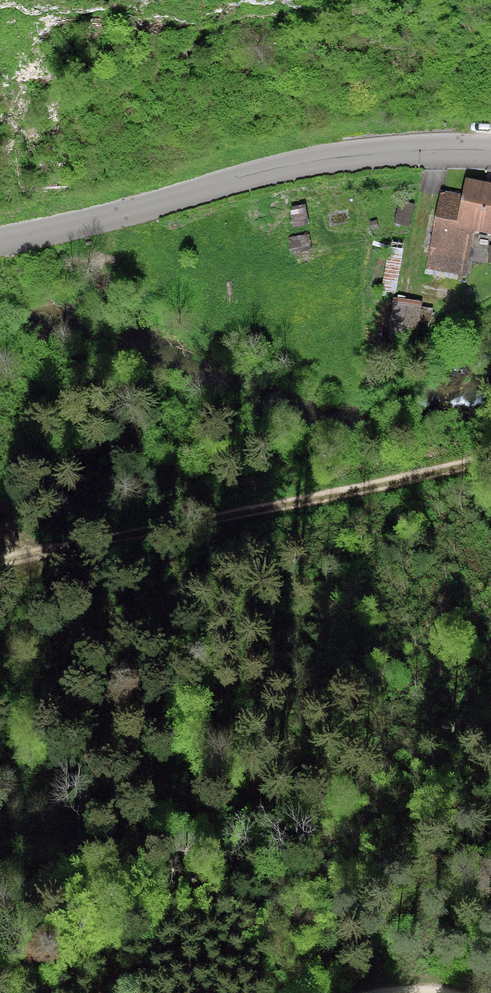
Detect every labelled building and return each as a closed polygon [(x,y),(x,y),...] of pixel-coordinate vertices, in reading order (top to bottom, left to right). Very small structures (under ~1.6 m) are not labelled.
[(472,186),(469,201),(446,196),(432,263),(462,269),(470,229),(490,233),(490,190),(472,186)]
